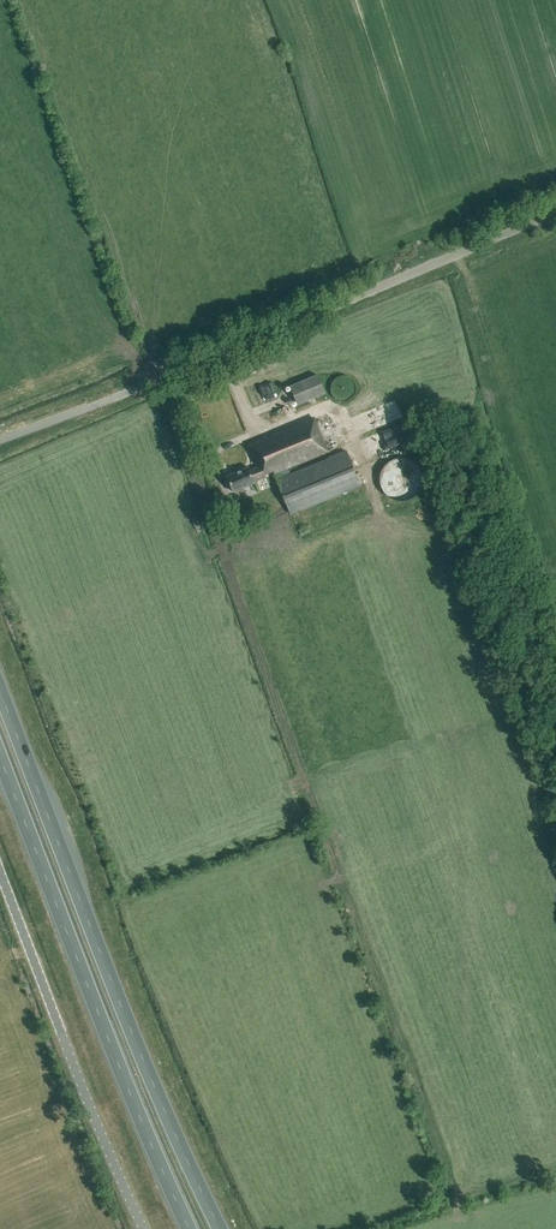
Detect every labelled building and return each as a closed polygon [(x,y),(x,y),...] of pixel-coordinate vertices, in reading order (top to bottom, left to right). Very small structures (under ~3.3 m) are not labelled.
[(298,405),(325,394),(317,376),(290,388),(298,405)] [(379,409),(384,422),(404,416),(399,402),(379,409)] [(290,475),(288,469),(328,452),(314,420),(249,446),(258,469),(250,472),(248,468),(227,477),(233,493),(255,485),(254,483),(265,478),(264,475),(273,472),(291,516),(360,487),(346,453),(290,475)] [(402,425),(388,430),(393,445),(407,440),(402,425)] [(383,466),(381,469),(380,473),(379,475),(378,478),(378,482),(379,487),(381,490),(384,495),(387,498),(393,501),(400,502),(406,501),(411,498),(415,495),(418,491),(420,486),(421,480),(420,475),(418,470),(414,465),(410,462),(404,459),(399,459),(395,459),(390,461),(387,463),(383,466)]
